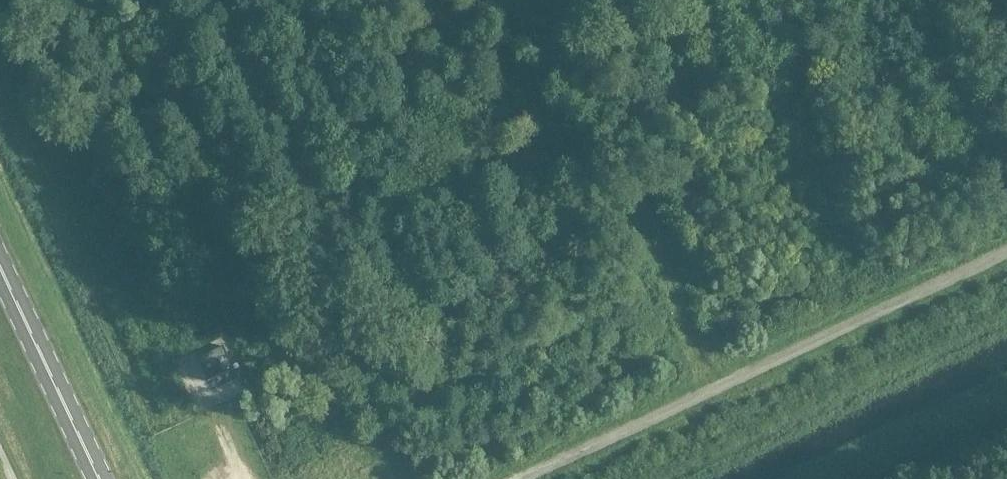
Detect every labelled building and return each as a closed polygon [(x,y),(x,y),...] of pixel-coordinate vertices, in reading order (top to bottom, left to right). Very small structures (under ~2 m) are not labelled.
[(222,346),(196,358),(207,382),(233,369),(222,346)]
